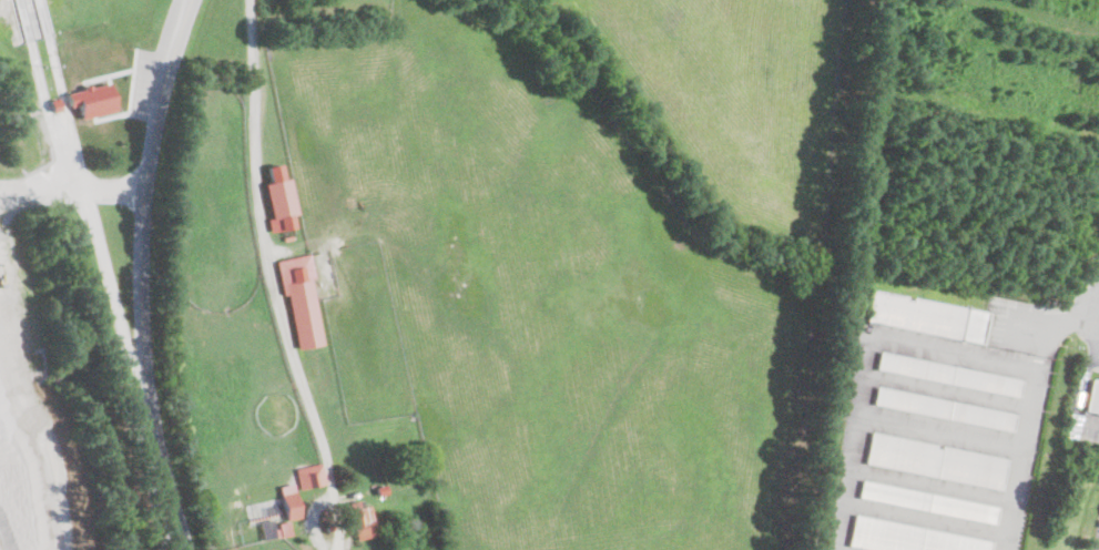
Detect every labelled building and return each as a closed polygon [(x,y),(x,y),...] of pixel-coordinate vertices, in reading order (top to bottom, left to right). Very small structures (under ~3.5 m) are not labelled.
[(109,90),(109,92),(113,110),(101,113),(101,115),(82,120),(78,104),(70,106),(68,93),(88,89),(89,92),(108,88),(109,90)] [(62,112),(53,114),(50,101),(58,99),(62,112)] [(284,179),(284,181),(289,180),(297,215),(292,216),(295,230),(291,230),(293,240),(285,242),(283,231),(272,233),(268,220),(273,220),(265,185),(271,184),(267,169),(281,165),(284,179)] [(312,279),(325,345),(298,350),(287,295),(284,296),(277,262),(311,255),(315,278),(312,279)] [(906,299),(913,301),(914,297),(989,312),(983,343),(867,319),(873,288),(907,295),(906,299)] [(1024,379),(1020,397),(876,368),(879,352),(1024,379)] [(1090,379),(1098,381),(1098,414),(1086,411),(1085,411),(1090,379)] [(1017,414),(1014,431),(874,404),(877,386),(1017,414)] [(936,447),(943,448),(943,445),(1008,458),(1003,489),(865,461),(872,431),(937,445),(936,447)] [(303,490),(301,490),(296,469),(298,469),(323,464),(327,485),(303,490)] [(999,506),(995,524),(858,497),(862,478),(999,506)] [(299,513),(299,517),(301,519),(287,521),(286,513),(250,520),(247,511),(283,505),(281,487),(294,485),(299,513)] [(388,492),(378,495),(376,487),(386,485),(388,492)] [(391,506),(381,509),(379,500),(386,498),(389,497),(391,506)] [(360,506),(362,509),(370,507),(377,532),(375,532),(376,537),(358,540),(357,536),(356,536),(350,511),(352,511),(350,503),(359,501),(360,506)] [(991,540),(990,549),(876,549),(848,544),(855,512),(991,540)] [(284,538),(282,538),(278,523),(289,521),(292,536),(284,538)]
